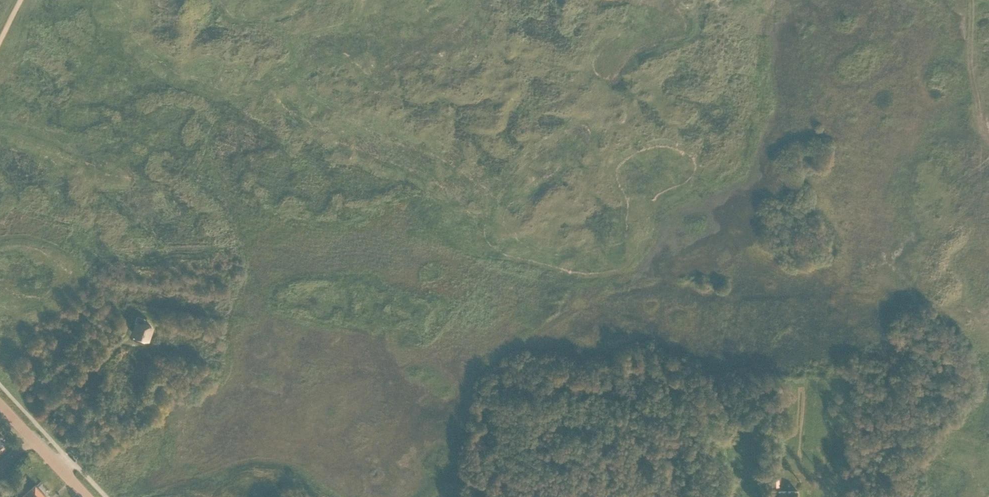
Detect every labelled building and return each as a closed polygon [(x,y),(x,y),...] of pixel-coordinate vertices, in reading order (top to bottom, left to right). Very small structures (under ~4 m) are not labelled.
[(134,334),(147,338),(152,326),(143,323),(145,317),(137,314),(135,321),(138,322),(134,334)] [(35,484),(21,496),(47,496),(35,484)]
